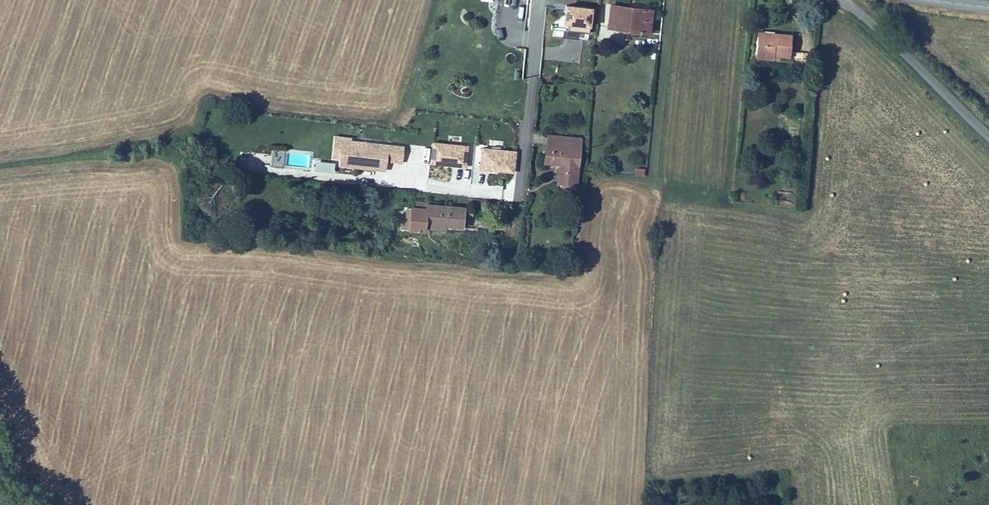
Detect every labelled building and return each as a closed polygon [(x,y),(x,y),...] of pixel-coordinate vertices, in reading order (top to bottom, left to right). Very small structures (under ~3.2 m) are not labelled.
[(590,40),(592,9),(557,6),(555,38),(590,40)] [(608,11),(606,33),(648,36),(650,11),(626,9),(626,13),(608,11)] [(773,54),(791,56),(793,33),(776,32),(775,37),(758,36),(756,53),(773,54)] [(557,184),(575,185),(580,137),(548,134),(545,161),(559,162),(557,184)] [(468,167),(468,144),(431,143),(430,166),(468,167)] [(352,153),(353,147),(335,145),(333,167),(341,167),(342,152),(352,153)] [(480,148),(479,172),(515,174),(516,150),(480,148)] [(404,171),(406,155),(364,151),(364,154),(352,153),(342,152),(341,167),(340,174),(359,176),(359,174),(388,176),(389,169),(404,171)] [(270,164),(270,153),(240,154),(240,165),(270,164)] [(644,176),(645,169),(635,168),(635,176),(644,176)] [(465,216),(427,212),(427,210),(416,209),(415,215),(413,215),(412,225),(410,239),(424,240),(425,237),(429,238),(429,233),(445,235),(463,237),(463,228),(465,216)] [(401,238),(410,239),(412,225),(402,224),(401,238)]
